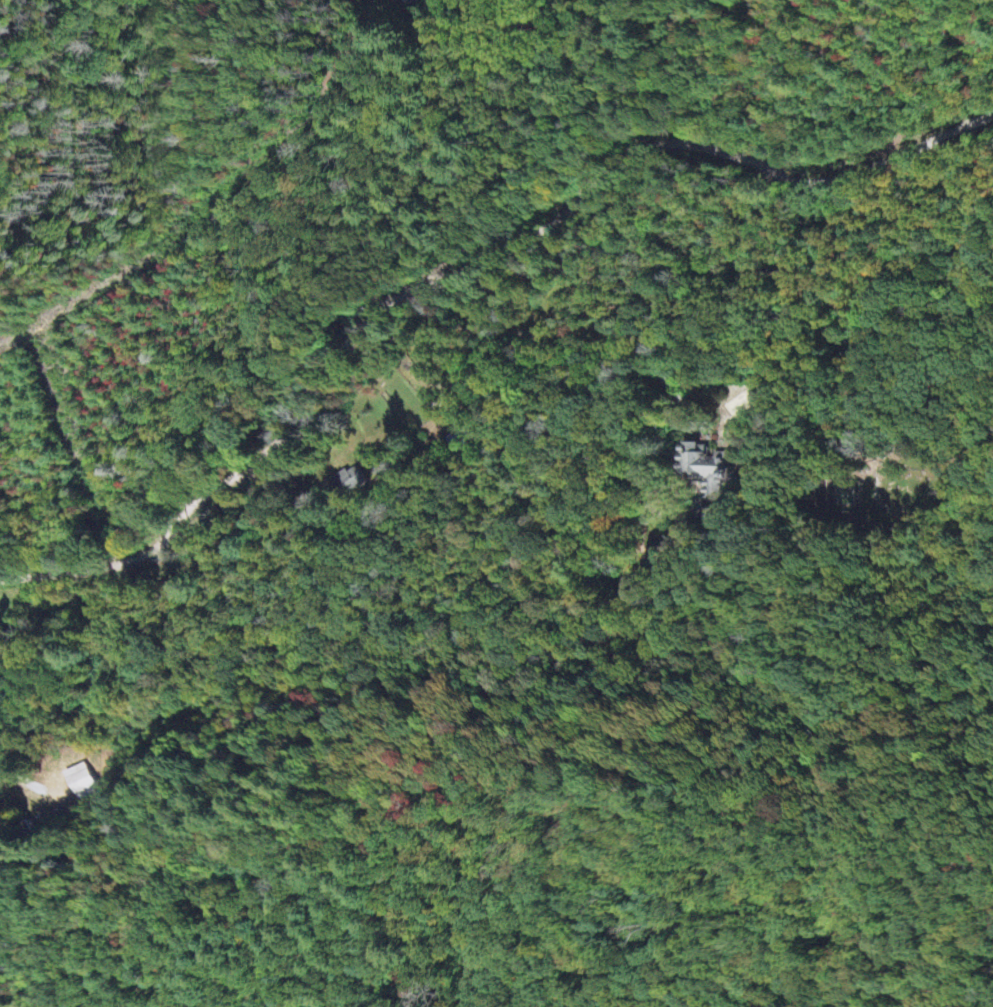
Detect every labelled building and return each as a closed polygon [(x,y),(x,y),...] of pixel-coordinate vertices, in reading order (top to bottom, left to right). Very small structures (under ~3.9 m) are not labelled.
[(410,11),(420,0),(398,0),(410,11)] [(682,476),(706,476),(706,500),(724,500),(724,484),(736,484),(736,473),(729,473),(728,457),(708,457),(708,446),(682,446),(682,476)] [(333,484),(346,501),(368,484),(354,467),(333,484)]
